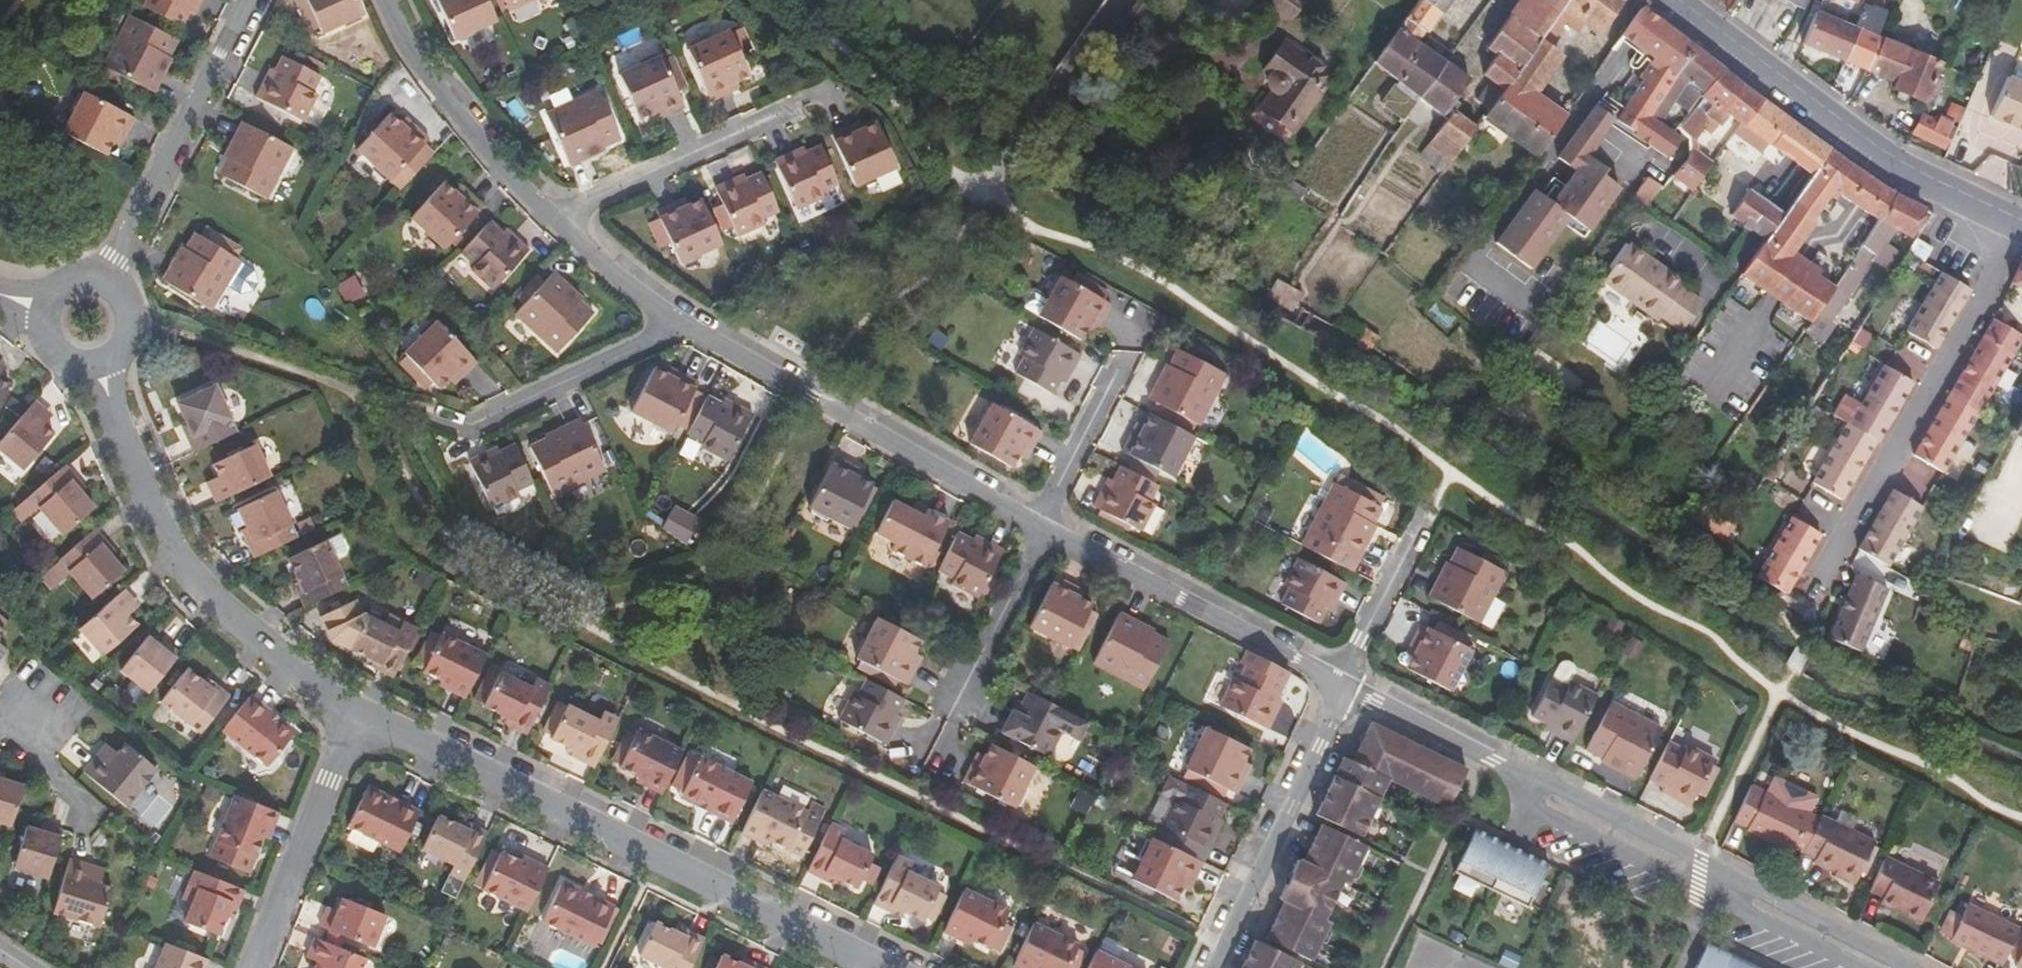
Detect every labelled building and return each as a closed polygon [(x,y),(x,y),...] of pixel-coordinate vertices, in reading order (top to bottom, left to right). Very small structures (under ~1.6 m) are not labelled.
[(197,8),(201,0),(141,0),(138,5),(181,27),(188,13),(191,6),(197,8)] [(307,27),(316,22),(319,28),(322,35),(363,15),(357,0),(294,0),(307,27)] [(456,39),(497,21),(488,0),(438,0),(456,39)] [(513,15),(540,3),(539,0),(506,0),(513,15)] [(1299,4),(1294,0),(1269,0),(1267,4),(1265,6),(1286,22),(1299,4)] [(1403,18),(1423,33),(1447,0),(1416,0),(1403,18)] [(1538,37),(1546,26),(1555,13),(1559,8),(1565,0),(1516,0),(1506,13),(1508,15),(1538,37)] [(1622,0),(1565,0),(1559,8),(1596,34),(1622,0)] [(1715,2),(1729,12),(1738,0),(1717,0),(1715,2)] [(1802,44),(1865,70),(1881,39),(1881,38),(1877,36),(1885,14),(1863,5),(1854,27),(1816,12),(1802,44)] [(193,16),(197,8),(191,6),(188,13),(193,16)] [(1620,39),(1636,50),(1640,45),(1660,18),(1643,6),(1620,39)] [(1480,116),(1535,155),(1564,117),(1532,93),(1558,55),(1548,48),(1567,22),(1555,13),(1546,26),(1538,37),(1536,40),(1514,70),(1500,89),(1480,116)] [(1538,37),(1508,15),(1485,48),(1494,55),(1494,54),(1514,70),(1536,40),(1538,37)] [(130,16),(104,67),(152,93),(171,59),(167,57),(176,41),(130,16)] [(887,18),(877,23),(884,34),(893,29),(887,18)] [(1416,42),(1423,33),(1403,18),(1397,28),(1416,42)] [(1614,116),(1616,119),(1632,130),(1635,132),(1694,46),(1660,18),(1640,45),(1652,55),(1649,59),(1638,74),(1642,77),(1616,113),(1614,116)] [(316,22),(307,27),(309,32),(319,28),(316,22)] [(1444,61),(1423,46),(1416,42),(1397,28),(1371,63),(1395,82),(1380,103),(1400,118),(1415,97),(1417,99),(1418,97),(1444,62),(1444,61)] [(709,102),(731,92),(728,85),(736,81),(748,75),(739,54),(750,50),(740,29),(729,34),(729,32),(687,50),(709,102)] [(1429,39),(1423,46),(1444,61),(1450,54),(1429,39)] [(1938,63),(1881,39),(1865,70),(1894,81),(1892,88),(1922,101),(1924,95),(1926,91),(1932,76),(1938,63)] [(1283,43),(1262,71),(1268,76),(1267,79),(1267,83),(1268,86),(1271,90),(1259,109),(1291,131),(1331,76),(1283,43)] [(1640,45),(1636,50),(1644,55),(1649,59),(1652,55),(1640,45)] [(1629,133),(1645,144),(1663,157),(1676,138),(1672,130),(1675,127),(1682,118),(1698,98),(1700,95),(1723,68),(1694,46),(1635,132),(1632,130),(1629,133)] [(1637,65),(1644,55),(1636,50),(1629,60),(1629,63),(1631,66),(1633,67),(1637,65)] [(1494,55),(1481,74),(1500,89),(1514,70),(1494,54),(1494,55)] [(657,110),(661,119),(684,108),(660,57),(619,75),(638,119),(651,113),(657,110)] [(271,81),(266,79),(255,99),(307,126),(321,99),(317,97),(324,81),(283,59),(275,74),(271,81)] [(1468,78),(1444,61),(1444,62),(1418,97),(1417,99),(1439,116),(1468,78)] [(1727,116),(1730,118),(1752,90),(1730,74),(1723,68),(1700,95),(1698,98),(1682,118),(1698,131),(1704,124),(1714,131),(1727,116)] [(270,72),(266,79),(271,81),(275,74),(270,72)] [(2021,132),(2021,81),(2007,75),(1988,117),(2021,132)] [(1942,81),(1932,76),(1926,91),(1924,95),(1934,100),(1942,81)] [(739,89),(736,81),(728,85),(731,92),(739,89)] [(1730,118),(1742,126),(1763,98),(1752,90),(1730,118)] [(619,139),(598,91),(545,114),(568,165),(604,150),(602,146),(619,139)] [(106,156),(112,144),(115,137),(123,141),(134,119),(83,92),(62,134),(106,156)] [(1804,128),(1788,117),(1763,98),(1742,126),(1734,136),(1761,154),(1768,145),(1784,156),(1804,128)] [(1606,123),(1611,127),(1616,119),(1614,116),(1616,113),(1598,99),(1580,123),(1585,126),(1587,124),(1598,132),(1606,123)] [(654,122),(661,119),(657,110),(651,113),(654,122)] [(1451,110),(1425,145),(1448,161),(1473,126),(1451,110)] [(428,139),(411,122),(405,128),(399,123),(389,113),(355,149),(390,181),(428,139)] [(1922,114),(1912,133),(1942,148),(1951,129),(1922,114)] [(405,117),(399,123),(405,128),(411,122),(405,117)] [(1011,118),(999,137),(1006,143),(1007,142),(1020,123),(1011,118)] [(1641,149),(1645,144),(1629,133),(1632,130),(1616,119),(1611,127),(1641,149)] [(1585,126),(1580,123),(1554,156),(1572,171),(1567,178),(1575,183),(1589,160),(1584,156),(1601,134),(1598,132),(1587,124),(1585,126)] [(861,124),(853,128),(857,135),(864,131),(861,124)] [(227,160),(219,177),(266,202),(292,151),(242,125),(224,159),(227,160)] [(857,135),(853,128),(832,137),(855,188),(897,170),(877,126),(864,131),(857,135)] [(1784,156),(1811,175),(1831,147),(1823,142),(1804,128),(1784,156)] [(120,148),(123,141),(115,137),(112,144),(120,148)] [(1416,156),(1439,173),(1448,161),(1425,145),(1416,156)] [(1832,190),(1878,220),(1896,193),(1872,177),(1860,169),(1831,147),(1811,175),(1782,214),(1763,241),(1738,275),(1780,303),(1808,323),(1832,287),(1789,258),(1814,223),(1811,220),(1832,190)] [(824,199),(842,190),(822,148),(806,156),(798,159),(795,153),(775,163),(799,215),(826,203),(824,199)] [(803,150),(795,153),(798,159),(806,156),(803,150)] [(1543,199),(1537,194),(1531,190),(1491,243),(1522,265),(1593,163),(1589,160),(1575,183),(1567,178),(1562,186),(1549,177),(1541,190),(1556,201),(1549,210),(1540,204),(1543,199)] [(1687,183),(1700,166),(1686,161),(1673,173),(1687,183)] [(1601,169),(1593,163),(1522,265),(1525,268),(1558,224),(1578,238),(1614,189),(1597,175),(1601,169)] [(764,225),(782,218),(763,175),(747,182),(739,186),(736,180),(715,190),(722,204),(713,208),(723,231),(732,226),(739,242),(766,231),(764,225)] [(744,176),(736,180),(739,186),(747,182),(744,176)] [(458,197),(452,192),(443,182),(411,218),(443,249),(482,207),(465,192),(458,197)] [(1306,193),(1290,182),(1284,191),(1300,202),(1306,193)] [(459,186),(452,192),(458,197),(465,192),(459,186)] [(1541,190),(1537,194),(1543,199),(1540,204),(1549,210),(1556,201),(1541,190)] [(1747,190),(1730,215),(1763,241),(1782,214),(1747,190)] [(1908,236),(1922,210),(1923,206),(1909,201),(1905,199),(1896,193),(1878,220),(1862,242),(1832,287),(1808,323),(1803,330),(1820,342),(1834,323),(1831,320),(1872,260),(1887,271),(1900,253),(1889,247),(1884,243),(1894,229),(1908,236)] [(680,264),(723,245),(703,200),(689,207),(681,210),(678,204),(657,213),(659,218),(649,223),(657,241),(667,236),(670,243),(680,264)] [(686,200),(678,204),(681,210),(689,207),(686,200)] [(528,251),(512,236),(507,240),(501,234),(488,222),(457,256),(471,269),(467,273),(489,293),(528,251)] [(205,226),(198,238),(213,247),(221,236),(205,226)] [(505,229),(501,234),(507,240),(512,236),(505,229)] [(196,236),(186,252),(183,250),(162,283),(210,313),(241,265),(234,261),(242,249),(221,236),(213,247),(198,238),(196,236)] [(670,243),(667,236),(657,241),(660,248),(670,243)] [(1682,287),(1627,247),(1601,283),(1655,323),(1658,319),(1678,334),(1699,306),(1679,291),(1682,287)] [(1908,256),(1899,270),(1909,276),(1917,262),(1908,256)] [(2010,282),(2012,283),(2021,288),(2021,258),(2010,282)] [(1929,273),(1932,267),(1922,261),(1918,267),(1929,273)] [(1906,331),(1934,348),(1940,338),(1969,290),(1966,288),(1963,286),(1947,276),(1940,272),(1906,331)] [(524,305),(515,315),(556,354),(592,314),(579,302),(580,299),(552,274),(545,282),(535,293),(526,285),(515,297),(524,305)] [(536,274),(526,285),(535,293),(545,282),(536,274)] [(1083,289),(1087,283),(1074,275),(1070,282),(1083,289)] [(1092,321),(1099,325),(1111,305),(1103,301),(1107,294),(1087,283),(1083,289),(1070,282),(1062,277),(1039,317),(1081,341),(1088,328),(1092,321)] [(1277,280),(1269,293),(1281,299),(1289,287),(1277,280)] [(1301,293),(1289,287),(1281,299),(1295,306),(1301,293)] [(1096,332),(1099,325),(1092,321),(1088,328),(1096,332)] [(454,374),(459,379),(477,362),(438,323),(406,353),(407,354),(398,362),(419,384),(428,377),(433,382),(438,388),(447,380),(454,374)] [(1364,328),(1357,338),(1372,348),(1379,338),(1364,328)] [(1062,374),(1068,377),(1080,355),(1035,329),(1019,359),(1023,362),(1016,374),(1051,394),(1056,385),(1062,374)] [(2012,352),(1983,336),(1965,367),(1948,396),(1977,413),(2012,352)] [(1225,374),(1180,350),(1172,366),(1167,375),(1163,374),(1151,399),(1157,402),(1153,410),(1190,430),(1194,422),(1198,425),(1225,374)] [(1167,375),(1172,366),(1167,365),(1163,374),(1167,375)] [(1885,365),(1849,425),(1874,440),(1877,442),(1895,413),(1913,383),(1885,365)] [(670,368),(667,375),(674,379),(678,373),(670,368)] [(674,379),(667,375),(654,369),(632,411),(672,432),(697,383),(678,373),(674,379)] [(453,385),(459,379),(454,374),(447,380),(453,385)] [(1063,389),(1068,377),(1062,374),(1056,385),(1063,389)] [(433,382),(428,377),(419,384),(424,390),(433,382)] [(8,387),(0,382),(0,402),(8,387)] [(184,435),(192,453),(235,433),(213,389),(178,405),(185,422),(190,432),(184,435)] [(1942,472),(1977,413),(1948,396),(1930,425),(1924,435),(1913,455),(1942,472)] [(753,414),(733,404),(730,409),(722,404),(707,397),(687,434),(700,441),(699,446),(729,461),(753,414)] [(724,400),(722,404),(730,409),(733,404),(724,400)] [(40,428),(35,422),(43,412),(33,403),(0,441),(0,453),(21,471),(50,436),(40,428)] [(1012,467),(1019,456),(1023,448),(1030,453),(1041,432),(993,405),(971,444),(1012,467)] [(49,418),(43,412),(35,422),(40,428),(49,418)] [(2012,430),(2021,435),(2021,413),(2012,430)] [(1183,457),(1193,437),(1150,414),(1143,427),(1139,434),(1134,431),(1123,452),(1172,478),(1183,457)] [(581,420),(556,431),(558,435),(557,435),(550,438),(532,447),(556,495),(606,469),(581,420)] [(180,425),(184,435),(190,432),(185,422),(180,425)] [(1847,423),(1812,483),(1840,499),(1848,484),(1874,440),(1849,425),(1847,423)] [(1138,424),(1134,431),(1139,434),(1143,427),(1138,424)] [(1193,437),(1183,457),(1196,464),(1207,444),(1193,437)] [(492,457),(489,452),(469,462),(491,510),(522,495),(520,490),(533,484),(516,446),(500,453),(492,457)] [(219,484),(208,488),(214,504),(267,479),(251,447),(212,465),(217,477),(219,484)] [(497,448),(489,452),(492,457),(500,453),(497,448)] [(1026,459),(1030,453),(1023,448),(1019,456),(1026,459)] [(852,476),(856,468),(835,458),(810,506),(849,528),(872,486),(859,480),(852,476)] [(63,466),(15,508),(25,519),(37,508),(60,534),(92,508),(79,493),(72,485),(76,481),(63,466)] [(1151,500),(1158,486),(1121,467),(1113,483),(1110,490),(1104,487),(1094,508),(1140,533),(1155,502),(1151,500)] [(863,472),(856,468),(852,476),(859,480),(863,472)] [(1335,483),(1309,533),(1303,545),(1352,571),(1358,559),(1372,534),(1368,531),(1373,523),(1381,507),(1380,507),(1371,502),(1376,493),(1340,474),(1335,483)] [(204,482),(208,488),(219,484),(217,477),(204,482)] [(1108,480),(1104,487),(1110,490),(1113,483),(1108,480)] [(83,489),(76,481),(72,485),(79,493),(83,489)] [(1921,506),(1892,489),(1858,548),(1886,565),(1921,506)] [(252,559),(295,539),(272,493),(236,510),(243,526),(248,536),(243,539),(252,559)] [(1384,497),(1376,493),(1371,502),(1380,507),(1384,497)] [(1732,493),(1718,513),(1733,524),(1746,503),(1732,493)] [(947,522),(925,511),(922,518),(911,511),(892,502),(877,533),(894,542),(892,550),(925,566),(947,522)] [(1722,541),(1733,524),(1718,513),(1703,502),(1692,517),(1721,540),(1722,541)] [(914,505),(911,511),(922,518),(925,511),(914,505)] [(15,508),(12,511),(21,522),(25,519),(15,508)] [(1792,516),(1756,576),(1785,592),(1798,570),(1820,534),(1792,516)] [(1376,525),(1373,523),(1368,531),(1372,534),(1376,525)] [(238,530),(243,539),(248,536),(243,526),(238,530)] [(107,545),(94,529),(58,560),(91,596),(121,570),(109,557),(102,549),(107,545)] [(1003,551),(982,540),(979,546),(972,542),(957,535),(938,572),(951,578),(949,582),(980,598),(1003,551)] [(975,536),(972,542),(979,546),(982,540),(975,536)] [(336,537),(323,544),(326,550),(332,560),(342,555),(343,550),(336,537)] [(295,591),(304,608),(347,588),(332,560),(326,550),(323,544),(323,543),(287,559),(295,577),(301,587),(295,591)] [(114,552),(107,545),(102,549),(109,557),(114,552)] [(1447,571),(1441,573),(1430,596),(1478,622),(1505,571),(1459,547),(1451,564),(1447,571)] [(1318,623),(1325,608),(1329,600),(1335,604),(1346,583),(1300,558),(1284,589),(1288,592),(1283,603),(1318,623)] [(1446,562),(1441,573),(1447,571),(1451,564),(1446,562)] [(1855,574),(1828,638),(1858,651),(1886,589),(1855,574)] [(290,580),(295,591),(301,587),(295,577),(290,580)] [(1070,597),(1075,588),(1055,579),(1030,627),(1070,648),(1091,606),(1079,601),(1070,597)] [(1083,592),(1075,588),(1070,597),(1079,601),(1083,592)] [(133,600),(123,589),(79,628),(103,654),(136,625),(128,615),(122,609),(133,600)] [(138,605),(133,600),(122,609),(128,615),(138,605)] [(361,615),(353,600),(319,618),(331,641),(367,659),(380,665),(377,671),(392,678),(416,631),(401,624),(397,632),(385,626),(361,615)] [(1331,611),(1335,604),(1329,600),(1325,608),(1331,611)] [(1142,630),(1144,626),(1120,615),(1094,664),(1144,689),(1168,642),(1151,634),(1142,630)] [(389,618),(385,626),(397,632),(401,624),(389,618)] [(914,654),(919,641),(905,634),(878,619),(859,660),(860,660),(856,669),(890,686),(894,678),(898,680),(907,685),(916,666),(910,662),(914,654)] [(1413,656),(1407,668),(1402,678),(1431,693),(1436,683),(1449,690),(1470,650),(1421,624),(1410,646),(1417,649),(1413,656)] [(440,640),(442,635),(430,630),(428,634),(440,640)] [(451,693),(465,700),(486,656),(442,635),(440,640),(428,634),(414,663),(426,668),(423,673),(442,683),(454,689),(451,693)] [(178,654),(166,644),(163,649),(156,644),(146,636),(119,670),(147,692),(178,654)] [(159,638),(156,644),(163,649),(166,644),(159,638)] [(1407,652),(1413,656),(1417,649),(1410,646),(1407,652)] [(1268,729),(1277,708),(1272,705),(1276,697),(1282,683),(1287,672),(1245,650),(1239,662),(1247,666),(1240,679),(1235,677),(1222,706),(1268,729)] [(1551,655),(1543,670),(1559,678),(1561,674),(1567,663),(1567,659),(1564,656),(1559,653),(1555,653),(1551,655)] [(920,658),(914,654),(910,662),(916,666),(920,658)] [(364,665),(377,671),(380,665),(367,659),(364,665)] [(1543,720),(1540,726),(1560,736),(1584,686),(1561,674),(1559,678),(1543,670),(1523,709),(1536,716),(1543,720)] [(228,697),(212,684),(208,690),(199,683),(185,671),(160,703),(199,734),(228,697)] [(512,728),(527,735),(550,688),(536,681),(531,689),(500,674),(484,706),(502,716),(515,722),(512,728)] [(204,678),(199,683),(208,690),(212,684),(204,678)] [(896,715),(903,699),(868,681),(861,695),(856,693),(840,723),(885,746),(896,726),(891,722),(896,715)] [(440,688),(451,693),(454,689),(442,683),(440,688)] [(1002,735),(1047,757),(1060,732),(1076,740),(1085,722),(1064,711),(1055,706),(1029,693),(1021,709),(1017,717),(1012,714),(1002,735)] [(268,712),(250,697),(222,732),(267,766),(291,735),(265,715),(268,712)] [(1281,700),(1276,697),(1272,705),(1277,708),(1281,700)] [(1016,706),(1012,714),(1017,717),(1021,709),(1016,706)] [(580,760),(594,768),(618,720),(604,714),(599,722),(567,708),(551,739),(570,749),(583,755),(580,760)] [(294,732),(268,712),(265,715),(291,735),(294,732)] [(1586,745),(1603,754),(1615,760),(1612,766),(1634,779),(1658,734),(1625,717),(1620,723),(1603,713),(1586,745)] [(900,718),(896,715),(891,722),(896,726),(900,718)] [(499,722),(512,728),(515,722),(502,716),(499,722)] [(1533,722),(1540,726),(1543,720),(1536,716),(1533,722)] [(1456,765),(1447,761),(1435,755),(1420,748),(1404,740),(1385,731),(1371,724),(1353,762),(1344,758),(1339,767),(1330,786),(1321,805),(1316,815),(1360,836),(1389,780),(1448,808),(1466,770),(1456,765)] [(628,728),(626,732),(636,737),(638,733),(628,728)] [(1237,793),(1246,774),(1239,770),(1242,762),(1248,750),(1206,729),(1188,769),(1184,778),(1223,796),(1227,788),(1237,793)] [(648,790),(661,796),(682,754),(638,733),(636,737),(626,732),(611,761),(621,766),(619,769),(638,779),(650,785),(648,790)] [(1673,791),(1670,796),(1691,807),(1698,794),(1704,797),(1719,768),(1712,765),(1715,760),(1685,745),(1682,749),(1669,742),(1650,779),(1665,786),(1673,791)] [(105,744),(98,752),(104,756),(111,750),(105,744)] [(116,754),(111,750),(104,756),(98,752),(82,772),(124,807),(154,770),(125,745),(116,754)] [(1033,766),(992,745),(985,758),(981,767),(974,762),(964,782),(976,789),(973,796),(1004,811),(1008,804),(1012,806),(1033,766)] [(568,754),(580,760),(583,755),(570,749),(568,754)] [(1601,760),(1612,766),(1615,760),(1603,754),(1601,760)] [(978,755),(974,762),(981,767),(985,758),(978,755)] [(700,760),(682,796),(711,810),(708,814),(732,825),(751,785),(700,760)] [(1249,766),(1242,762),(1239,770),(1246,774),(1249,766)] [(1022,803),(1041,809),(1052,775),(1033,769),(1022,803)] [(9,825),(23,786),(2,780),(0,779),(0,822),(9,825)] [(636,784),(648,790),(650,785),(638,779),(636,784)] [(1818,820),(1810,816),(1752,785),(1735,821),(1748,828),(1747,831),(1792,854),(1794,849),(1802,853),(1803,852),(1809,838),(1818,820)] [(1217,819),(1224,804),(1188,786),(1182,800),(1177,798),(1163,828),(1209,851),(1219,829),(1214,826),(1217,819)] [(1662,792),(1670,796),(1673,791),(1665,786),(1662,792)] [(368,788),(366,793),(393,806),(395,801),(368,788)] [(420,813),(395,801),(393,806),(366,793),(349,828),(400,853),(420,813)] [(741,834),(754,841),(757,836),(769,843),(788,853),(801,860),(825,813),(812,807),(808,816),(806,815),(761,793),(741,834)] [(272,828),(278,813),(234,796),(209,859),(249,875),(264,839),(269,827),(272,828)] [(680,799),(708,814),(711,810),(682,796),(680,799)] [(1873,842),(1820,816),(1818,820),(1809,838),(1803,852),(1817,859),(1815,863),(1855,882),(1873,842)] [(487,835),(473,827),(470,833),(457,827),(438,817),(422,849),(454,865),(450,874),(465,882),(487,835)] [(1223,822),(1217,819),(1214,826),(1219,829),(1223,822)] [(461,820),(457,827),(470,833),(473,827),(461,820)] [(40,824),(38,832),(45,834),(47,827),(40,824)] [(807,872),(822,879),(825,875),(840,882),(857,891),(862,880),(870,884),(878,867),(870,863),(872,858),(841,842),(845,833),(830,826),(807,872)] [(1321,826),(1313,844),(1303,863),(1298,860),(1293,870),(1283,889),(1279,899),(1285,902),(1266,938),(1311,960),(1329,923),(1323,920),(1341,882),(1348,884),(1366,847),(1321,826)] [(61,831),(47,827),(45,834),(38,832),(24,828),(12,869),(47,879),(61,831)] [(267,841),(272,828),(269,827),(264,839),(267,841)] [(1526,907),(1548,865),(1474,829),(1454,873),(1526,907)] [(767,848),(769,843),(757,836),(754,841),(767,848)] [(1184,881),(1192,885),(1203,864),(1153,839),(1134,880),(1174,900),(1180,888),(1184,881)] [(549,869),(536,863),(533,868),(521,862),(503,852),(484,891),(528,912),(549,869)] [(1884,896),(1897,902),(1894,908),(1928,926),(1946,887),(1886,855),(1870,888),(1884,896)] [(523,857),(521,862),(533,868),(536,863),(523,857)] [(874,904),(888,911),(891,905),(904,912),(922,921),(937,889),(906,874),(910,865),(896,858),(874,904)] [(98,885),(100,878),(91,875),(93,867),(68,860),(52,913),(97,927),(109,889),(98,885)] [(102,870),(93,867),(91,875),(100,878),(102,870)] [(237,906),(243,891),(193,871),(182,900),(191,904),(184,923),(218,936),(226,918),(231,904),(237,906)] [(837,886),(840,882),(825,875),(822,879),(837,886)] [(1190,892),(1192,885),(1184,881),(1180,888),(1190,892)] [(563,884),(560,889),(588,903),(591,898),(563,884)] [(613,909),(591,898),(588,903),(560,889),(543,924),(593,948),(613,909)] [(943,932),(956,938),(958,934),(971,941),(990,950),(1008,912),(964,891),(943,932)] [(1884,896),(1881,901),(1894,908),(1897,902),(1884,896)] [(335,917),(325,913),(319,926),(329,930),(345,936),(373,947),(385,916),(342,898),(337,911),(335,917)] [(2002,965),(2019,929),(1968,902),(1961,915),(1951,910),(1943,929),(1953,935),(1951,939),(2002,965)] [(231,920),(237,906),(231,904),(226,918),(231,920)] [(901,918),(904,912),(891,905),(888,911),(901,918)] [(328,907),(325,913),(335,917),(337,911),(328,907)] [(689,935),(687,942),(673,934),(655,924),(639,957),(661,967),(691,967),(704,942),(689,935)] [(1013,966),(1017,967),(1028,967),(1030,967),(1076,967),(1084,952),(1077,948),(1078,946),(1033,924),(1013,966)] [(676,928),(673,934),(687,942),(689,935),(676,928)] [(340,948),(345,936),(329,930),(325,942),(340,948)] [(969,945),(971,941),(958,934),(956,938),(969,945)] [(2012,958),(2018,961),(2015,965),(2020,967),(2021,967),(2021,937),(2012,958)] [(310,952),(320,956),(317,961),(314,967),(361,967),(365,958),(340,948),(325,942),(315,938),(310,952)] [(1246,960),(1242,967),(1297,967),(1299,963),(1255,941),(1251,950),(1246,960)] [(1707,942),(1695,967),(1762,967),(1707,942)] [(206,961),(164,944),(155,967),(203,967),(206,961)] [(307,958),(317,961),(320,956),(310,952),(307,958)] [(1096,952),(1088,967),(1129,967),(1096,952)] [(740,966),(721,957),(717,967),(744,967),(740,966)]
